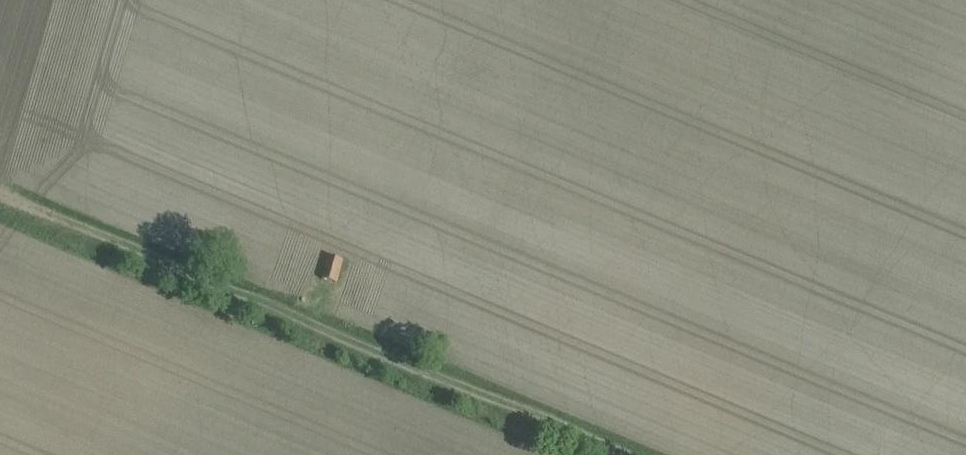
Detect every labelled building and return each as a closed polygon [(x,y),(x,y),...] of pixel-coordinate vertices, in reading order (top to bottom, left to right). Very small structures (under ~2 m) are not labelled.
[(336,284),(343,260),(329,257),(323,280),(336,284)]
